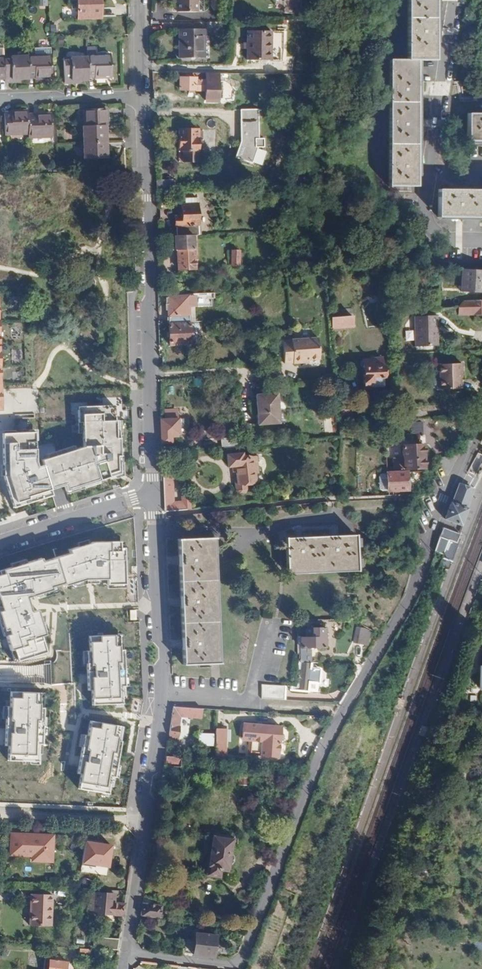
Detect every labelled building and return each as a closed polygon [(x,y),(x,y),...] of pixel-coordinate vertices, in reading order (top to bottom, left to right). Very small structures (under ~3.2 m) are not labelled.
[(79,18),(101,17),(101,0),(78,0),(79,18)] [(179,11),(196,11),(196,10),(197,0),(179,0),(179,11)] [(417,184),(420,59),(437,59),(438,0),(410,0),(410,17),(409,59),(392,59),(389,184),(417,184)] [(179,30),(180,59),(205,58),(204,29),(179,30)] [(271,30),(248,30),(248,60),(272,60),(271,30)] [(39,48),(39,55),(53,55),(53,47),(39,48)] [(90,57),(91,77),(108,77),(108,76),(115,75),(114,54),(90,55),(90,57)] [(29,56),(30,76),(32,76),(32,77),(54,77),(53,55),(39,55),(29,56)] [(6,57),(7,77),(7,81),(15,81),(15,79),(30,78),(30,76),(29,56),(6,57)] [(66,58),(68,82),(76,82),(76,79),(91,79),(91,77),(90,57),(66,58)] [(181,77),(181,89),(181,90),(207,90),(207,89),(207,72),(185,72),(185,73),(184,73),(183,77),(181,77)] [(207,72),(207,89),(207,90),(207,100),(220,100),(220,99),(220,81),(220,72),(207,72)] [(86,109),(87,127),(109,126),(108,108),(86,109)] [(257,110),(240,109),(239,140),(234,157),(250,163),(255,147),(262,147),(262,139),(258,138),(257,110)] [(5,116),(6,135),(30,133),(29,117),(28,111),(12,112),(12,113),(5,114),(5,116)] [(29,117),(30,133),(30,137),(55,136),(53,114),(37,115),(37,117),(29,117)] [(468,114),(467,142),(481,142),(481,115),(468,114)] [(198,150),(199,118),(199,117),(180,116),(179,150),(180,150),(198,151),(198,150)] [(87,127),(87,144),(110,143),(109,126),(87,127)] [(87,144),(88,161),(111,160),(110,143),(87,144)] [(203,162),(203,150),(198,150),(198,151),(180,150),(179,162),(203,162)] [(172,178),(157,179),(157,190),(173,189),(172,178)] [(439,189),(438,215),(481,217),(481,189),(439,189)] [(181,204),(182,216),(175,216),(176,225),(199,224),(198,203),(181,204)] [(176,225),(177,235),(193,235),(200,234),(199,224),(176,225)] [(167,235),(168,249),(175,249),(177,249),(185,249),(186,269),(195,268),(193,235),(177,235),(167,235)] [(177,249),(178,269),(186,269),(185,249),(177,249)] [(239,266),(240,250),(232,250),(231,277),(237,277),(238,266),(239,266)] [(462,290),(481,291),(481,269),(463,268),(462,290)] [(168,304),(169,322),(189,321),(187,295),(167,296),(167,297),(165,297),(165,304),(168,304)] [(459,312),(481,313),(481,298),(464,298),(460,304),(459,312)] [(332,318),(333,328),(354,326),(353,315),(332,318)] [(436,315),(417,316),(419,345),(438,344),(436,315)] [(190,343),(189,321),(169,322),(170,345),(190,343)] [(284,341),(285,364),(294,363),(294,364),(304,363),(304,361),(319,360),(318,338),(292,340),(284,341)] [(363,361),(363,388),(369,388),(369,391),(381,391),(381,382),(383,381),(383,371),(382,370),(382,361),(363,361)] [(439,365),(441,390),(460,389),(459,381),(459,373),(461,373),(460,363),(439,365)] [(256,395),(259,425),(280,423),(278,394),(256,395)] [(161,409),(161,419),(180,418),(179,409),(161,409)] [(42,439),(8,439),(9,481),(20,515),(29,512),(62,503),(60,498),(72,495),(75,502),(118,489),(114,482),(126,479),(125,465),(129,465),(128,446),(124,447),(122,430),(119,411),(89,411),(89,420),(93,456),(49,469),(50,473),(45,474),(42,439)] [(161,419),(162,442),(174,441),(174,436),(178,436),(178,434),(180,433),(180,423),(180,418),(161,419)] [(17,430),(28,430),(28,419),(17,419),(17,430)] [(411,422),(412,437),(422,436),(422,422),(411,422)] [(222,437),(223,446),(239,444),(239,436),(222,437)] [(394,458),(394,469),(425,468),(423,444),(403,445),(404,457),(394,458)] [(230,451),(231,462),(235,461),(243,460),(242,449),(230,451)] [(235,461),(238,485),(249,484),(255,483),(253,459),(243,460),(235,461)] [(388,473),(389,492),(408,491),(408,472),(388,473)] [(164,474),(165,511),(174,510),(172,482),(176,482),(176,473),(164,474)] [(456,491),(445,520),(464,527),(478,489),(474,488),(459,482),(457,486),(456,491)] [(236,485),(236,491),(239,494),(246,493),(250,490),(249,484),(238,485),(236,485)] [(287,537),(289,573),(355,570),(353,533),(287,537)] [(461,536),(452,533),(443,558),(452,561),(454,555),(461,536)] [(179,538),(184,663),(220,662),(215,537),(179,538)] [(14,661),(45,652),(33,612),(27,614),(24,599),(33,596),(61,587),(81,582),(91,581),(102,581),(101,587),(122,585),(121,542),(90,543),(65,551),(0,572),(0,617),(14,661)] [(300,637),(300,652),(299,662),(310,662),(310,647),(324,647),(324,628),(312,627),(312,634),(309,634),(309,637),(300,637)] [(367,645),(369,629),(355,627),(352,643),(367,645)] [(132,639),(91,641),(94,707),(133,707),(132,639)] [(284,658),(283,683),(285,683),(291,684),(297,684),(299,662),(300,652),(297,652),(284,652),(284,658)] [(299,662),(297,684),(291,684),(291,688),(308,690),(309,681),(318,682),(320,669),(310,668),(310,662),(299,662)] [(262,682),(262,696),(285,698),(285,683),(283,683),(279,683),(262,682)] [(39,694),(10,693),(7,766),(46,768),(51,695),(39,694)] [(173,705),(169,734),(176,736),(182,706),(173,705)] [(248,753),(261,753),(278,754),(280,724),(265,724),(262,723),(260,725),(257,725),(257,723),(243,722),(242,739),(249,739),(248,753)] [(130,730),(94,724),(84,785),(118,790),(130,730)] [(214,726),(213,739),(223,740),(224,727),(214,726)] [(196,731),(195,743),(210,744),(211,731),(196,731)] [(223,740),(213,739),(212,757),(222,758),(223,740)] [(165,755),(164,765),(180,766),(181,755),(165,755)] [(11,833),(10,853),(32,854),(32,859),(50,860),(51,835),(11,833)] [(212,834),(207,874),(219,875),(220,869),(227,869),(231,836),(212,834)] [(109,843),(83,840),(80,862),(105,865),(109,843)] [(29,896),(26,927),(49,929),(51,897),(29,896)] [(96,900),(95,910),(95,913),(122,915),(124,904),(109,903),(109,901),(96,900)] [(142,903),(141,914),(159,917),(159,913),(160,905),(142,903)] [(186,937),(184,953),(213,957),(215,934),(196,932),(195,938),(186,937)] [(92,937),(91,946),(88,946),(88,948),(92,949),(117,950),(118,939),(92,937)] [(82,948),(82,958),(92,959),(92,949),(88,948),(82,948)] [(47,968),(63,968),(64,962),(58,962),(58,957),(48,956),(47,968)]
